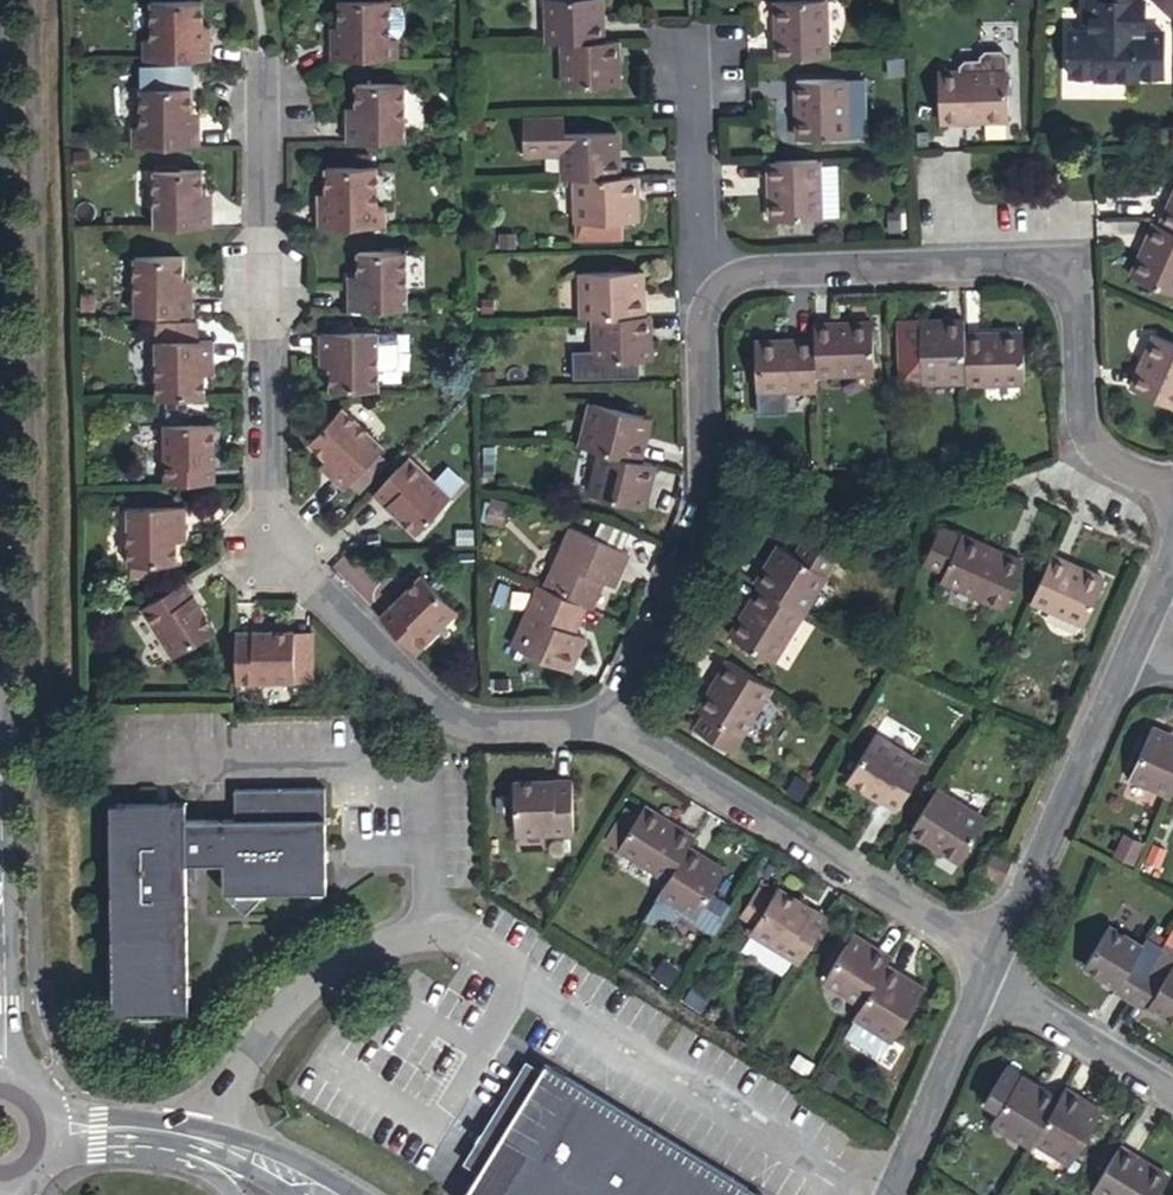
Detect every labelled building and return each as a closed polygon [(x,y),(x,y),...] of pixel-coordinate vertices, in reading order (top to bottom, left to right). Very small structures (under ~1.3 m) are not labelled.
[(328,65),(334,64),(390,61),(390,28),(389,4),(389,0),(371,0),(361,0),(342,0),(334,0),(334,27),(334,40),(327,41),(328,65)] [(1086,36),(1069,35),(1069,75),(1095,76),(1095,78),(1139,79),(1139,76),(1166,77),(1166,34),(1147,34),(1148,3),(1145,3),(1145,0),(1086,0),(1086,36)] [(139,43),(140,67),(210,64),(210,42),(200,41),(201,29),(200,2),(147,3),(147,43),(139,43)] [(547,6),(547,50),(566,49),(605,48),(604,4),(547,6)] [(774,63),(823,61),(819,4),(771,5),(774,63)] [(210,28),(201,29),(200,41),(210,42),(210,28)] [(605,48),(566,49),(568,96),(625,94),(623,47),(605,48)] [(957,77),(937,77),(939,124),(1004,123),(1004,62),(998,57),(982,57),(977,62),(977,65),(962,66),(957,71),(957,77)] [(854,80),(836,81),(836,96),(854,96),(854,80)] [(836,96),(836,81),(791,84),(796,141),(856,138),(854,96),(836,96)] [(342,123),(342,142),(403,142),(402,85),(352,85),(352,107),(352,122),(342,123)] [(129,127),(129,148),(201,146),(201,126),(193,126),(192,112),(191,87),(136,88),(137,127),(129,127)] [(341,107),(342,123),(352,122),(352,107),(341,107)] [(201,112),(192,112),(193,126),(201,126),(201,112)] [(561,156),(563,186),(584,185),(622,183),(620,140),(570,141),(568,122),(523,124),(525,162),(543,161),(543,157),(561,156)] [(814,162),(764,165),(768,227),(818,225),(815,185),(814,173),(814,162)] [(314,208),(314,226),(386,226),(385,206),(377,206),(374,166),(320,167),(321,194),(321,207),(314,208)] [(150,170),(151,230),(212,230),(211,209),(201,209),(200,195),(200,169),(150,170)] [(834,173),(814,173),(815,185),(834,185),(834,173)] [(622,183),(584,185),(585,228),(640,226),(638,183),(622,183)] [(834,185),(815,185),(818,225),(837,225),(834,185)] [(313,194),(314,208),(321,207),(321,194),(313,194)] [(1159,225),(1172,231),(1172,194),(1159,225)] [(211,195),(200,195),(201,209),(211,209),(211,195)] [(1159,225),(1152,222),(1126,279),(1172,298),(1172,231),(1159,225)] [(345,291),(345,311),(405,309),(404,253),(353,253),(353,276),(353,290),(345,291)] [(129,258),(130,316),(194,314),(193,294),(182,294),(182,279),(181,256),(129,258)] [(345,276),(345,291),(353,290),(353,276),(345,276)] [(192,279),(182,279),(182,294),(193,294),(192,279)] [(598,320),(598,323),(646,320),(644,279),(593,280),(594,320),(598,320)] [(646,320),(598,323),(601,367),(656,364),(651,320),(646,320)] [(151,338),(152,402),(203,401),(204,376),(203,362),(214,362),(213,337),(196,337),(195,322),(158,322),(158,337),(151,338)] [(966,341),(966,324),(921,326),(925,381),(969,381),(966,341)] [(876,334),(816,335),(816,350),(817,383),(878,381),(876,334)] [(325,368),(326,389),(376,388),(374,335),(317,335),(317,354),(325,354),(325,368)] [(969,381),(968,390),(1025,389),(1023,337),(970,337),(970,341),(966,341),(969,381)] [(1153,338),(1130,393),(1172,413),(1172,346),(1153,338)] [(757,399),(817,398),(817,383),(816,350),(755,351),(757,399)] [(317,368),(325,368),(325,354),(317,354),(317,368)] [(203,362),(204,376),(215,376),(214,362),(203,362)] [(332,468),(327,475),(343,489),(347,485),(378,451),(382,447),(340,407),(306,443),(321,459),(332,468)] [(603,410),(590,453),(602,456),(644,467),(656,425),(603,410)] [(161,487),(213,485),(212,423),(160,424),(161,487)] [(378,451),(347,485),(357,494),(389,461),(378,451)] [(410,456),(371,497),(412,536),(451,495),(410,456)] [(646,516),(660,471),(644,467),(602,456),(590,499),(646,516)] [(317,465),(327,475),(332,468),(321,459),(317,465)] [(518,508),(499,503),(493,530),(512,534),(518,508)] [(182,570),(181,548),(181,534),(190,533),(189,512),(131,513),(131,571),(182,570)] [(592,609),(596,611),(609,582),(611,584),(617,580),(620,581),(632,556),(577,532),(548,592),(592,609)] [(181,534),(181,548),(191,547),(190,533),(181,534)] [(758,590),(804,617),(837,562),(799,541),(791,556),(777,548),(755,588),(758,590)] [(1024,567),(963,543),(943,585),(1004,611),(1024,567)] [(1103,585),(1050,561),(1031,605),(1084,627),(1103,585)] [(384,618),(424,653),(462,613),(423,576),(384,618)] [(220,634),(188,584),(143,611),(175,663),(220,634)] [(548,592),(541,590),(515,650),(572,675),(588,641),(578,636),(592,609),(548,592)] [(772,669),(804,617),(758,590),(729,643),(772,669)] [(238,636),(238,689),(298,688),(298,638),(297,635),(238,636)] [(319,637),(298,638),(298,688),(320,688),(319,637)] [(735,743),(768,689),(726,664),(695,718),(735,743)] [(1155,723),(1126,780),(1172,801),(1172,798),(1172,731),(1155,723)] [(924,768),(870,735),(846,775),(898,811),(924,768)] [(565,784),(506,786),(508,839),(567,836),(565,784)] [(943,784),(912,835),(963,862),(992,811),(943,784)] [(184,802),(111,803),(114,1011),(140,1010),(148,1010),(190,1008),(190,989),(190,982),(188,898),(197,889),(197,879),(197,870),(205,869),(211,869),(221,869),(222,897),(244,914),(265,896),(327,895),(326,865),(326,854),(325,788),(233,788),(231,820),(186,821),(184,802)] [(691,847),(695,841),(653,815),(649,823),(640,839),(620,872),(662,898),(691,847)] [(636,816),(627,831),(640,839),(649,823),(636,816)] [(1146,842),(1125,831),(1116,851),(1137,862),(1146,842)] [(662,898),(658,904),(694,926),(728,871),(691,847),(662,898)] [(985,871),(1005,882),(1015,858),(996,848),(985,871)] [(746,934),(803,969),(830,921),(776,887),(746,934)] [(1168,952),(1172,943),(1172,919),(1166,914),(1152,941),(1168,952)] [(1122,997),(1152,941),(1137,931),(1133,938),(1101,917),(1077,963),(1108,983),(1106,987),(1122,997)] [(1156,930),(1144,923),(1139,931),(1151,939),(1156,930)] [(883,964),(888,954),(845,929),(812,985),(856,1012),(883,964)] [(1152,941),(1122,997),(1140,1009),(1142,1005),(1172,1024),(1172,964),(1165,959),(1168,952),(1152,941)] [(1168,952),(1165,959),(1172,964),(1172,943),(1168,952)] [(856,1012),(851,1020),(886,1042),(914,996),(887,979),(893,970),(883,964),(856,1012)] [(887,979),(914,996),(920,987),(893,970),(887,979)] [(550,1063),(511,1128),(484,1175),(472,1194),(774,1194),(550,1063)] [(1024,1147),(1052,1100),(1010,1075),(979,1130),(1020,1154),(1024,1147)] [(1052,1100),(1024,1147),(1059,1168),(1094,1110),(1057,1089),(1052,1100)] [(491,1116),(464,1163),(484,1175),(511,1128),(491,1116)] [(1113,1147),(1087,1193),(1091,1194),(1148,1194),(1160,1175),(1113,1147)]
